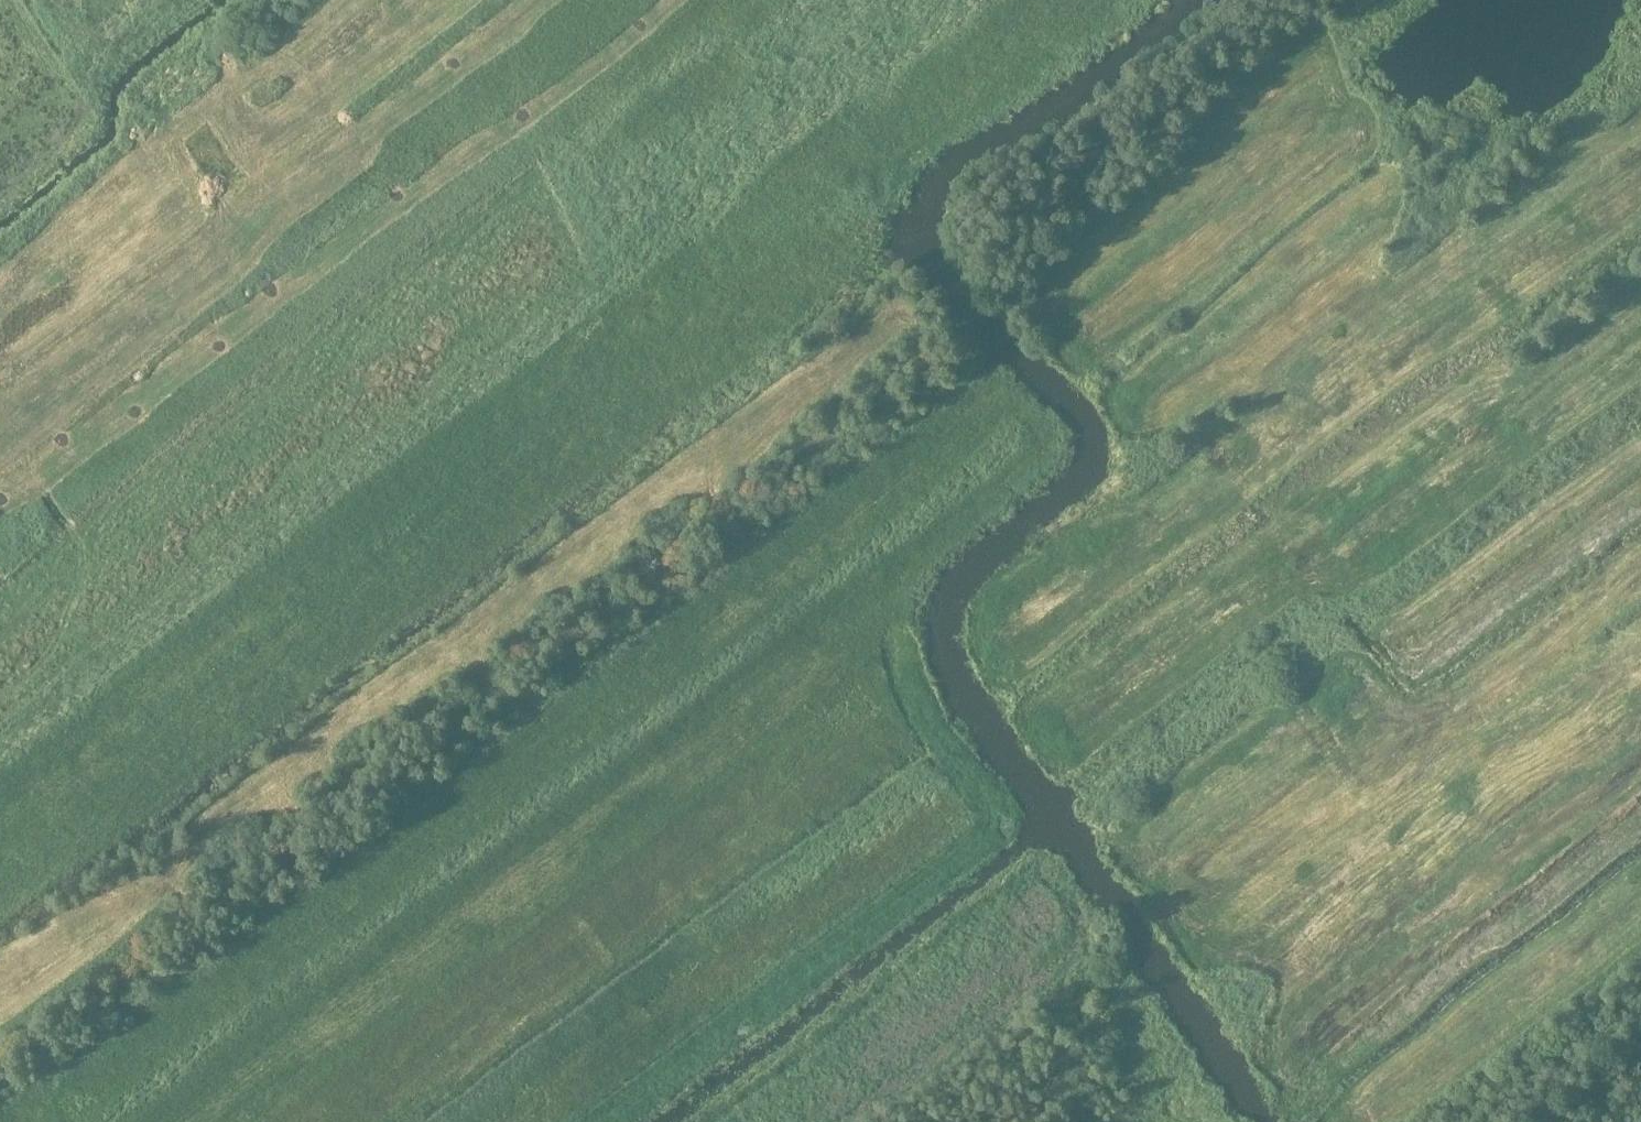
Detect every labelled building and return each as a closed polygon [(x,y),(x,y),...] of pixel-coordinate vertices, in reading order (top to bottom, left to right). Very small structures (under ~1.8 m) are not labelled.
[(1135,766),(1144,751),(1132,744),(1124,759),(1135,766)]
